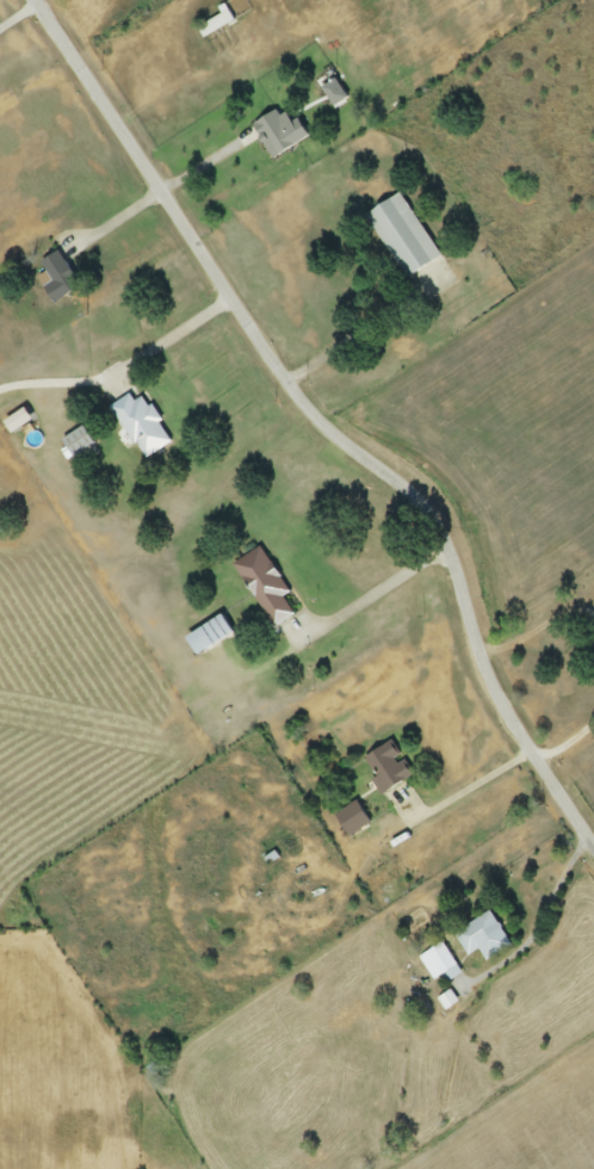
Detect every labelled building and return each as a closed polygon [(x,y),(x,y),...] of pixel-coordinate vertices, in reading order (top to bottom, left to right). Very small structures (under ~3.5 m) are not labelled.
[(197,30),(204,40),(233,22),(227,12),(197,30)] [(297,146),(276,112),(255,125),(275,159),(297,146)] [(441,258),(399,195),(365,217),(407,280),(441,258)] [(81,288),(58,252),(40,264),(48,278),(40,283),(54,305),(81,288)] [(171,443),(143,396),(132,402),(129,396),(110,408),(142,460),(171,443)] [(61,442),(72,458),(93,444),(81,428),(61,442)] [(293,617),(282,598),(288,595),(260,547),(233,563),(272,630),(293,617)] [(233,637),(223,617),(185,637),(195,656),(233,637)] [(414,777),(402,760),(402,761),(390,742),(360,762),(384,797),(414,777)] [(370,825),(355,801),(334,815),(349,838),(370,825)] [(454,935),(463,951),(471,946),(483,965),(511,947),(490,913),(454,935)] [(434,980),(439,976),(446,985),(462,974),(440,945),(419,961),(434,980)]
